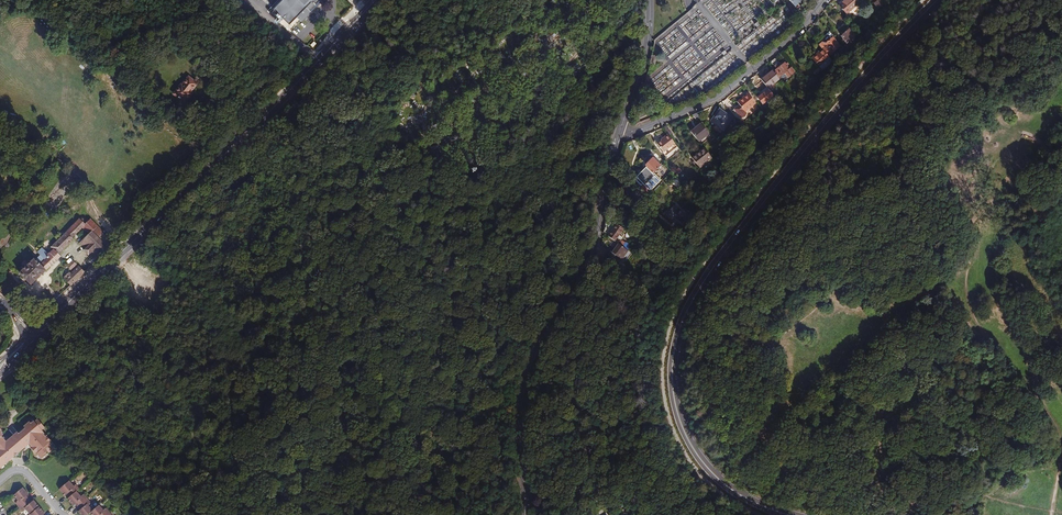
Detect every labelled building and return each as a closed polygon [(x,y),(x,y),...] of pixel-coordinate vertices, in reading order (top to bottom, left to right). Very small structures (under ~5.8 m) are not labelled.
[(273,8),(274,9),(270,14),(289,32),(302,19),(320,0),(280,0),(273,8)] [(805,1),(804,0),(790,0),(797,8),(805,1)] [(847,13),(860,2),(858,0),(844,0),(839,4),(847,13)] [(686,13),(689,17),(695,12),(692,8),(686,13)] [(810,28),(807,31),(812,37),(816,34),(810,28)] [(854,38),(855,36),(849,29),(841,36),(844,39),(842,41),(844,43),(845,41),(847,43),(850,41),(854,38)] [(829,32),(823,40),(826,43),(832,35),(829,32)] [(817,44),(823,50),(828,56),(840,46),(833,38),(826,44),(822,40),(817,44)] [(798,52),(792,45),(788,48),(794,55),(798,52)] [(823,70),(833,62),(828,56),(823,50),(820,53),(818,52),(812,57),(823,70)] [(771,62),(777,69),(774,71),(779,77),(785,72),(788,77),(794,71),(788,63),(786,64),(784,63),(781,66),(775,59),(771,62)] [(768,89),(780,79),(779,77),(774,71),(773,69),(761,79),(768,89)] [(197,83),(188,76),(181,85),(180,84),(173,94),(185,103),(188,98),(187,97),(191,92),(197,83)] [(769,88),(758,97),(763,104),(774,95),(769,88)] [(756,103),(749,94),(746,97),(745,96),(737,102),(739,105),(734,109),(741,118),(745,117),(747,114),(745,112),(756,103)] [(639,118),(647,115),(645,109),(637,113),(639,118)] [(721,133),(732,118),(720,109),(711,121),(716,124),(713,128),(721,133)] [(701,118),(697,113),(692,115),(698,121),(701,118)] [(691,131),(699,142),(709,134),(701,123),(691,131)] [(667,126),(663,128),(668,134),(669,135),(672,133),(667,126)] [(661,141),(657,144),(664,152),(675,143),(669,135),(661,141)] [(626,144),(629,151),(636,148),(633,140),(626,144)] [(691,158),(699,168),(712,158),(703,147),(691,158)] [(650,191),(661,180),(653,173),(660,166),(653,158),(646,165),(647,166),(636,177),(650,191)] [(725,181),(728,178),(723,171),(719,174),(725,181)] [(21,185),(15,177),(8,181),(13,190),(21,185)] [(613,179),(612,185),(620,191),(623,187),(613,179)] [(672,224),(678,220),(681,225),(694,216),(687,206),(682,209),(678,203),(664,211),(672,224)] [(621,260),(628,251),(631,246),(620,240),(621,240),(618,237),(624,229),(606,216),(603,232),(614,241),(612,243),(616,246),(609,255),(616,261),(618,258),(621,260)] [(85,224),(79,219),(66,232),(51,247),(53,249),(48,254),(45,252),(36,261),(34,258),(18,273),(31,285),(60,257),(58,255),(74,240),(72,237),(77,234),(83,227),(90,233),(79,243),(84,249),(83,250),(88,256),(90,254),(96,261),(114,244),(103,233),(104,232),(91,219),(85,224)] [(84,272),(79,266),(70,275),(68,273),(64,277),(66,279),(65,280),(71,285),(84,272)] [(903,367),(912,355),(906,351),(898,364),(903,367)] [(31,446),(30,448),(35,453),(36,453),(41,459),(47,455),(45,453),(47,451),(49,453),(54,448),(49,443),(51,441),(47,437),(46,438),(42,433),(46,430),(38,421),(41,419),(40,417),(34,423),(33,422),(31,424),(29,423),(23,428),(25,429),(19,435),(27,445),(29,444),(30,443),(33,445),(31,446)] [(11,459),(10,458),(12,456),(13,457),(25,448),(14,435),(6,442),(1,436),(3,434),(0,431),(0,469),(11,459)] [(17,433),(14,435),(25,448),(27,445),(19,435),(17,433)] [(73,486),(69,481),(59,489),(65,496),(67,494),(69,493),(71,496),(76,491),(79,488),(76,484),(73,486)] [(22,488),(13,495),(18,501),(15,503),(19,507),(27,500),(24,497),(26,496),(28,494),(22,488)] [(76,491),(71,496),(69,497),(67,499),(72,505),(74,504),(76,502),(79,505),(87,498),(83,494),(81,496),(76,491)] [(79,505),(81,508),(80,510),(78,511),(81,514),(87,514),(90,513),(92,510),(88,505),(91,503),(87,498),(79,505)] [(30,503),(27,500),(19,507),(22,512),(25,509),(30,514),(39,507),(33,500),(31,502),(30,503)] [(90,513),(92,514),(107,514),(110,512),(106,508),(103,510),(99,505),(92,510),(90,513)] [(39,507),(30,514),(43,514),(45,514),(39,507)]
